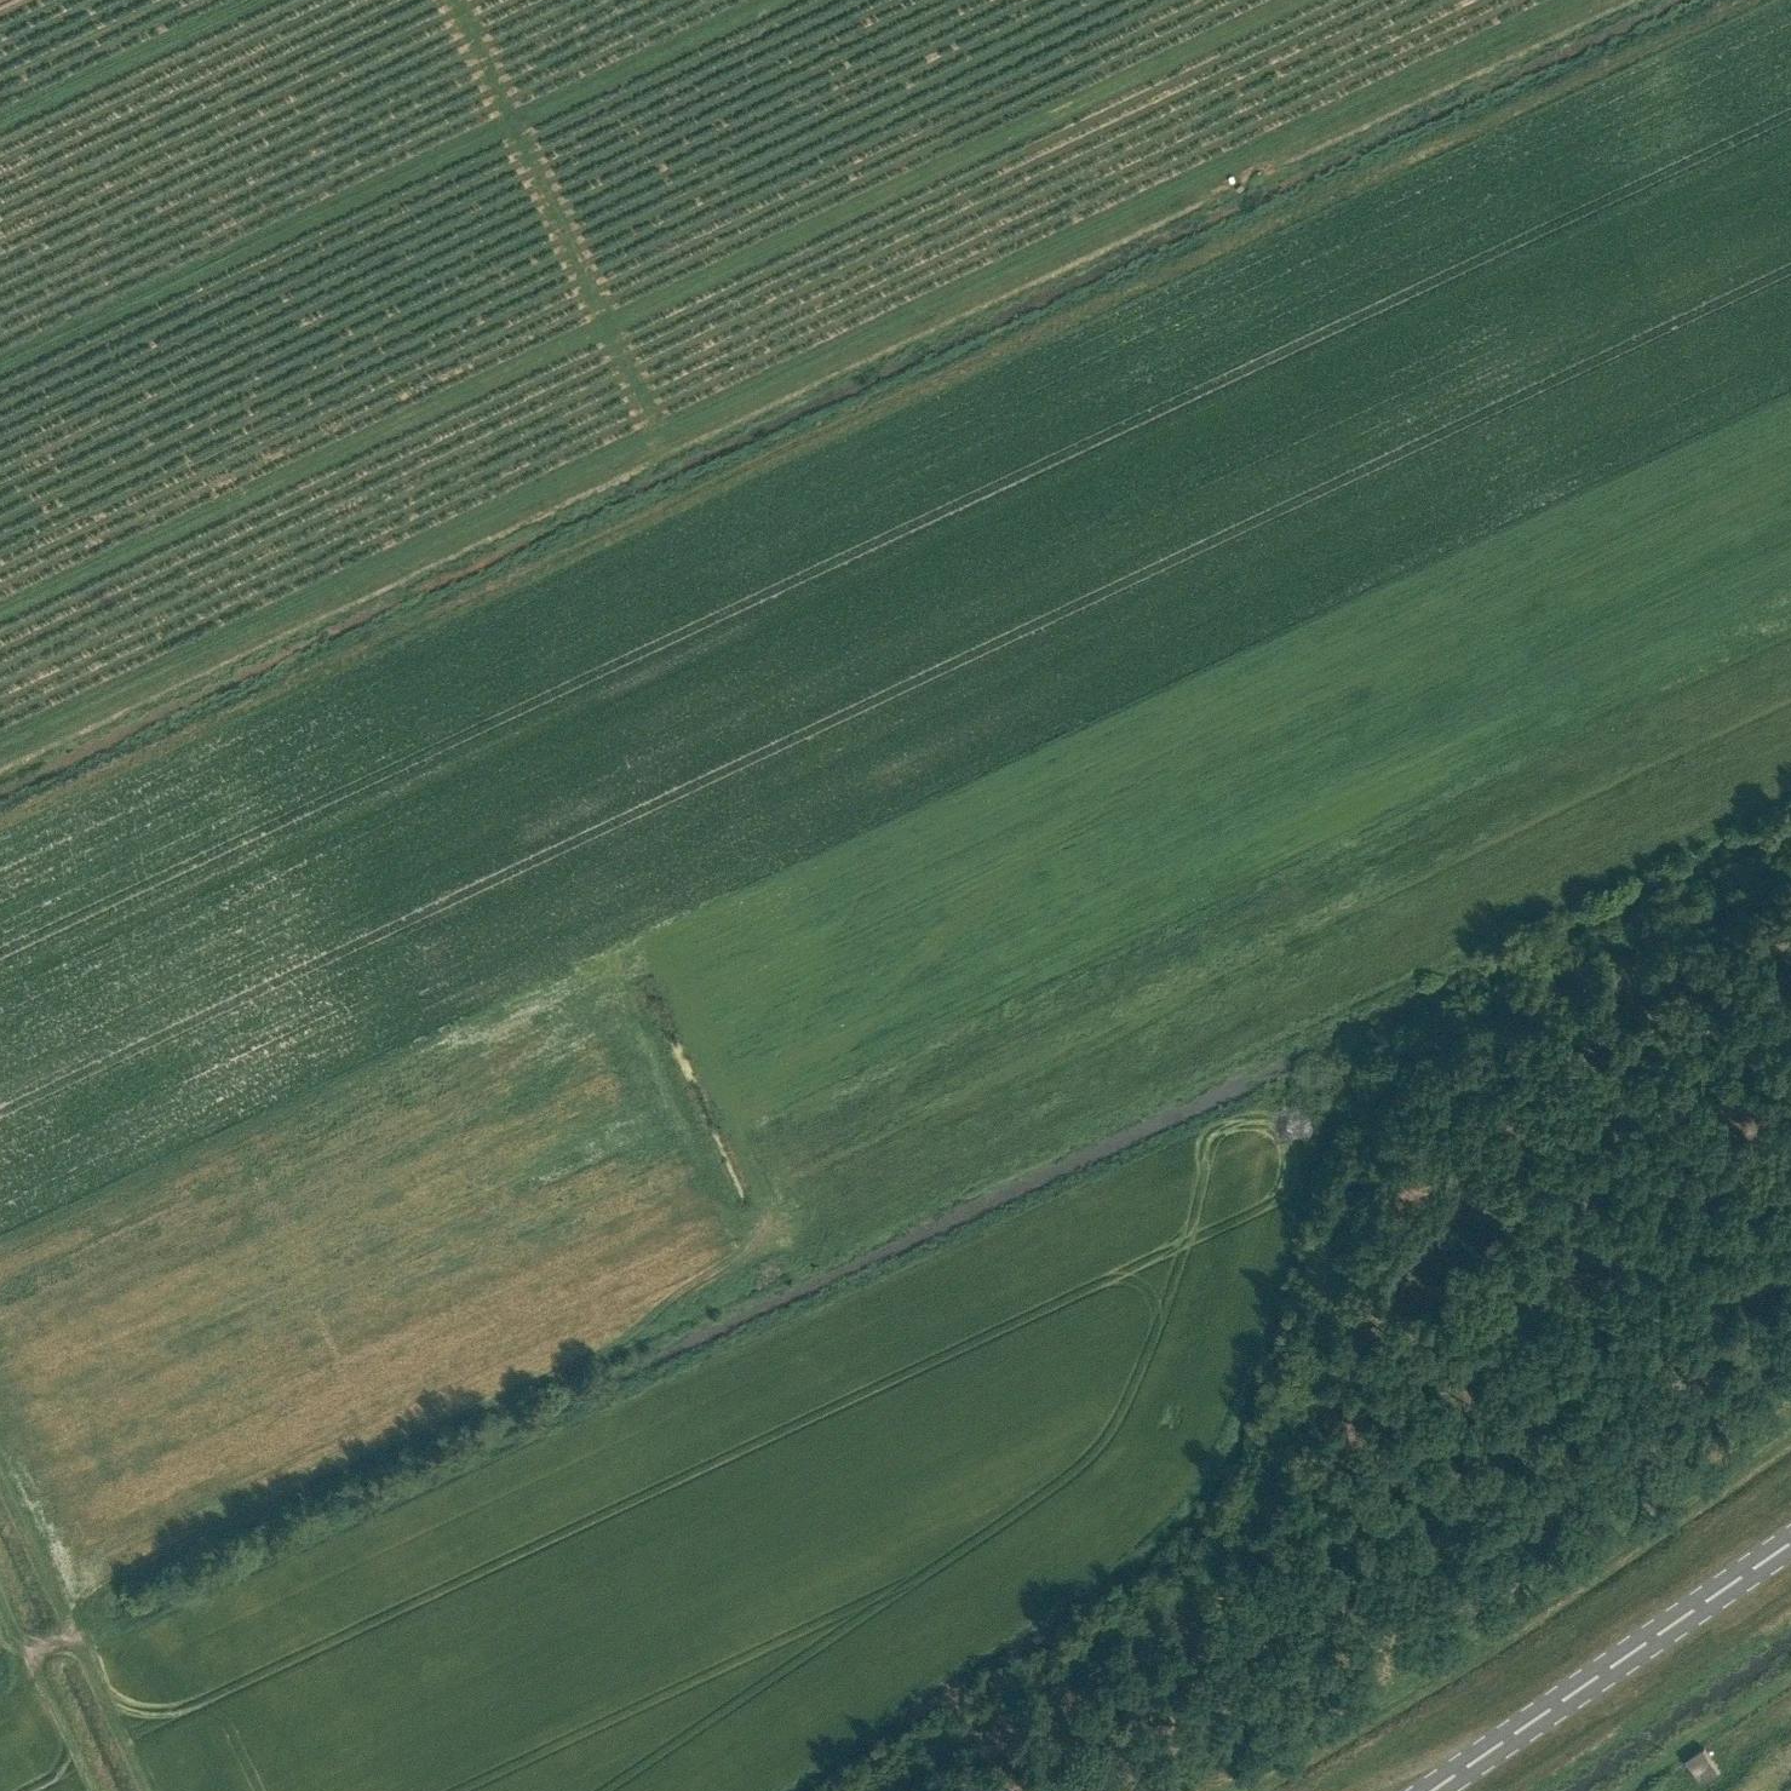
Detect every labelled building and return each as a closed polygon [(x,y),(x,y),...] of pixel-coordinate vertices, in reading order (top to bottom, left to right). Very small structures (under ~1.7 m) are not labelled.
[(1700,1781),(1720,1768),(1705,1744),(1684,1757),(1700,1781)]
